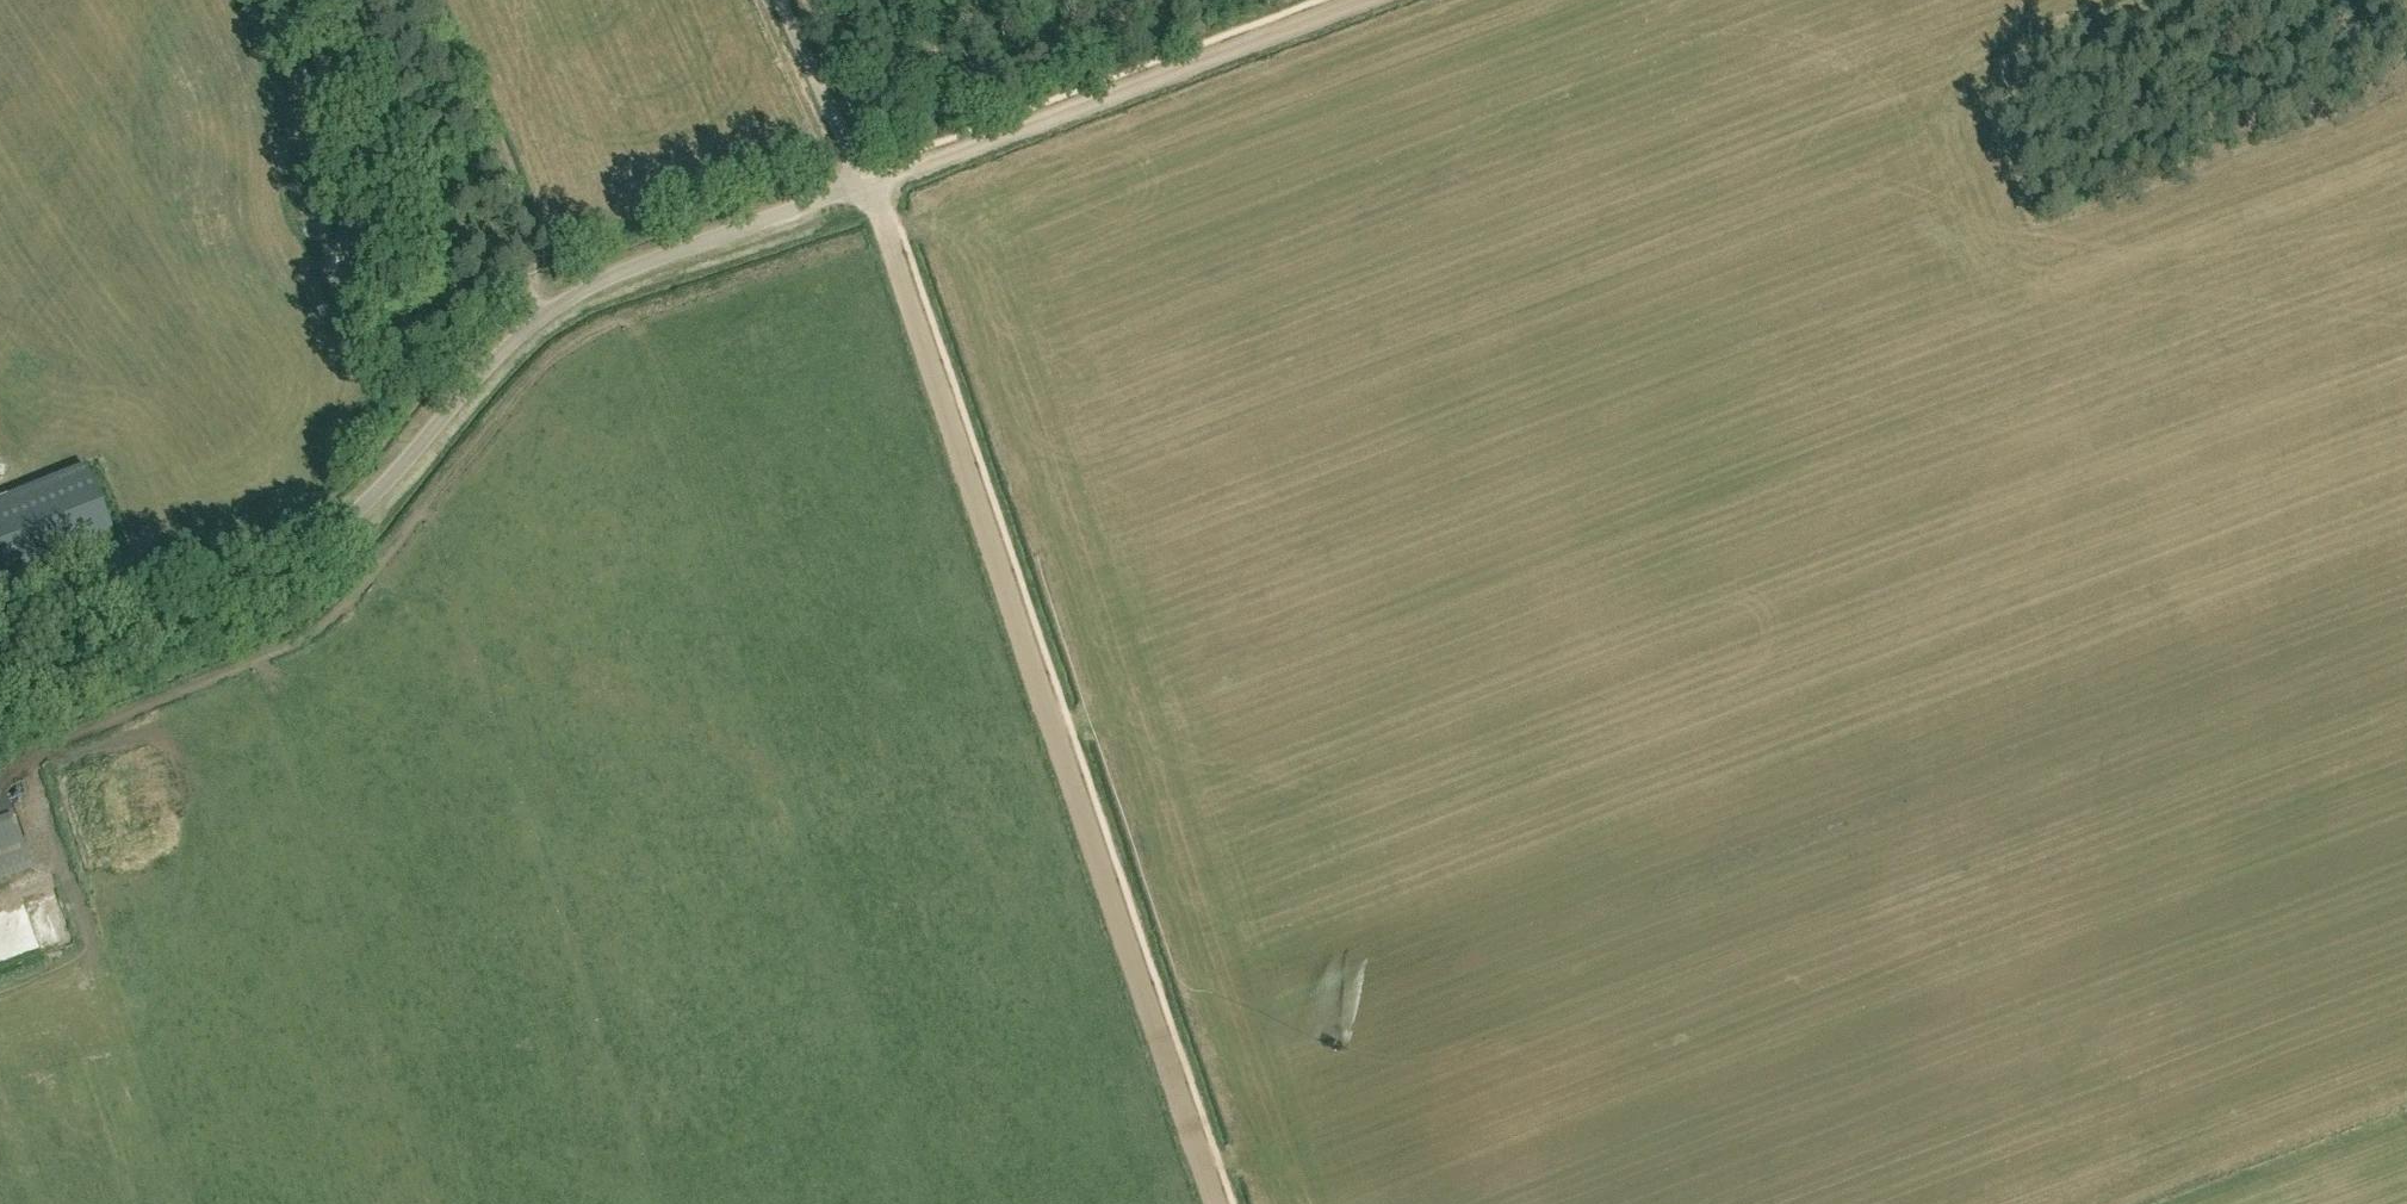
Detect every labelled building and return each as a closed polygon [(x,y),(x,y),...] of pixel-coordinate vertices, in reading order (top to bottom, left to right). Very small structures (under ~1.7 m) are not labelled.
[(0,504),(0,585),(117,542),(116,538),(91,470),(0,504)] [(13,874),(29,868),(0,790),(0,879),(13,874)]
